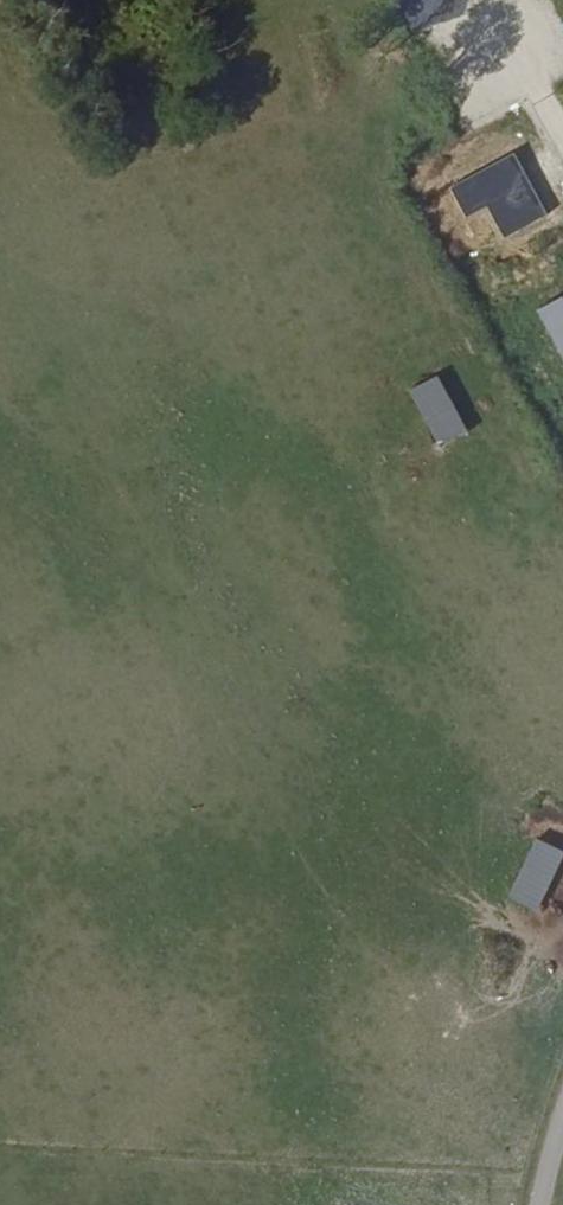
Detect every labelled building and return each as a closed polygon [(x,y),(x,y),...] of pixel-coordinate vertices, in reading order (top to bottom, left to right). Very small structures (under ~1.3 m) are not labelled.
[(508,898),(539,912),(562,860),(562,851),(536,838),(508,898)]
